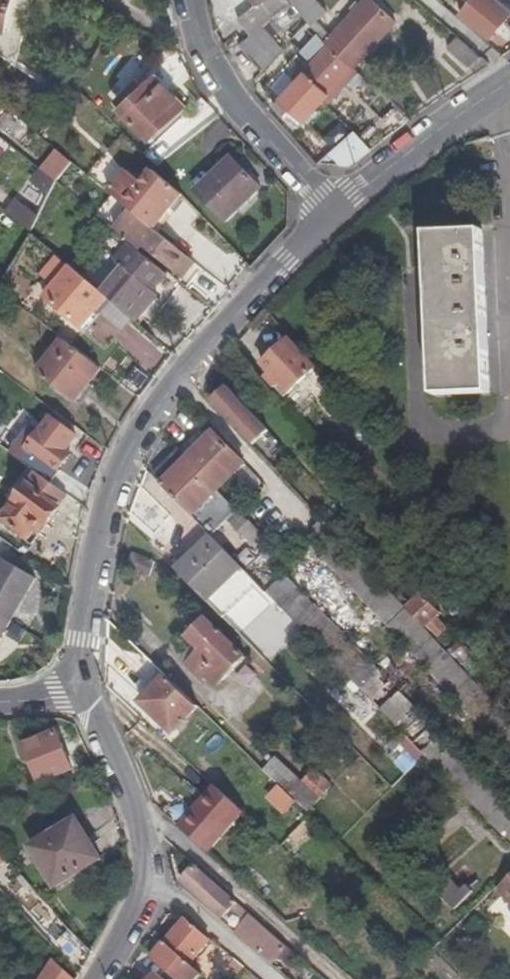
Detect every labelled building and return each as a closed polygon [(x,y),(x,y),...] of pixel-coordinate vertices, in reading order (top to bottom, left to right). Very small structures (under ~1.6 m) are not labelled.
[(13,0),(0,0),(0,30),(5,31),(13,0)] [(272,18),(293,1),(292,0),(263,0),(258,4),(272,18)] [(358,65),(402,22),(381,0),(371,0),(337,33),(324,19),(333,9),(323,0),(292,0),(293,1),(295,3),(305,12),(313,20),(323,30),(336,43),(358,65)] [(509,20),(509,9),(499,0),(477,0),(464,15),(493,39),(509,20)] [(305,12),(295,3),(241,46),(262,73),(286,52),(276,40),(305,12)] [(306,49),(323,30),(313,20),(296,38),(306,49)] [(461,39),(454,33),(446,43),(477,69),(485,59),(483,58),(461,39)] [(302,120),(358,65),(336,43),(315,64),(310,59),(303,67),(307,72),(279,99),(291,114),(293,111),(302,120)] [(186,103),(159,75),(123,107),(150,138),(186,103)] [(50,80),(42,76),(34,90),(42,94),(50,80)] [(347,171),(372,148),(354,129),(329,151),(347,171)] [(17,149),(7,141),(0,150),(0,151),(10,159),(17,149)] [(40,168),(55,180),(72,161),(57,148),(40,168)] [(106,154),(91,172),(106,185),(122,167),(106,154)] [(261,187),(233,156),(198,188),(227,220),(261,187)] [(32,178),(40,168),(30,160),(23,170),(32,178)] [(134,212),(156,230),(184,196),(155,171),(126,205),(134,212)] [(55,180),(34,232),(46,243),(63,187),(55,180)] [(431,198),(437,394),(489,391),(484,197),(431,198)] [(199,278),(221,296),(228,288),(156,230),(134,212),(122,226),(185,279),(191,272),(199,278)] [(118,231),(190,289),(199,278),(191,272),(185,279),(122,226),(118,231)] [(109,297),(136,321),(157,295),(152,289),(164,274),(128,243),(114,259),(122,267),(102,291),(109,297)] [(109,297),(102,291),(73,267),(42,303),(77,334),(109,297)] [(75,399),(100,367),(61,337),(36,370),(75,399)] [(318,369),(290,339),(264,364),(273,373),(271,376),(289,396),(318,369)] [(328,395),(333,391),(338,386),(330,378),(321,387),(328,395)] [(213,403),(241,432),(257,415),(230,386),(213,403)] [(343,403),(348,397),(338,386),(333,391),(343,403)] [(14,453),(38,471),(55,483),(64,470),(62,468),(71,454),(68,451),(77,438),(51,418),(38,436),(31,430),(14,453)] [(220,492),(247,463),(218,433),(190,460),(182,451),(155,477),(214,537),(231,522),(276,570),(287,559),(256,526),(254,529),(220,492)] [(49,523),(70,495),(55,483),(38,471),(4,519),(29,537),(43,519),(49,523)] [(457,659),(450,652),(426,626),(409,609),(343,539),(325,521),(307,536),(435,673),(509,751),(509,715),(457,659)] [(178,570),(208,601),(243,567),(214,537),(178,570)] [(38,579),(5,560),(0,569),(0,644),(13,621),(38,579)] [(509,842),(509,803),(403,694),(286,573),(267,592),(426,756),(509,842)] [(426,593),(409,609),(426,626),(429,624),(440,636),(449,627),(439,615),(443,611),(426,593)] [(192,636),(205,649),(192,664),(207,680),(212,675),(222,685),(249,656),(209,618),(192,636)] [(450,652),(457,659),(469,647),(462,640),(450,652)] [(176,733),(201,706),(169,675),(144,701),(176,733)] [(42,782),(73,769),(59,731),(27,743),(42,782)] [(288,786),(300,773),(285,759),(273,771),(288,786)] [(332,785),(317,770),(304,784),(321,799),(332,785)] [(210,853),(246,811),(219,786),(182,828),(210,853)] [(295,819),(307,808),(288,790),(278,801),(295,819)] [(54,901),(104,884),(90,840),(40,857),(54,901)] [(225,916),(238,901),(198,866),(185,882),(200,895),(204,891),(213,900),(210,903),(225,916)] [(499,889),(509,901),(509,877),(499,889)] [(458,910),(469,891),(451,880),(439,899),(458,910)] [(248,919),(252,914),(247,909),(243,913),(248,919)] [(274,964),(290,946),(279,937),(252,914),(248,919),(236,932),(274,964)] [(187,968),(210,940),(185,920),(166,942),(178,953),(174,957),(187,968)]
